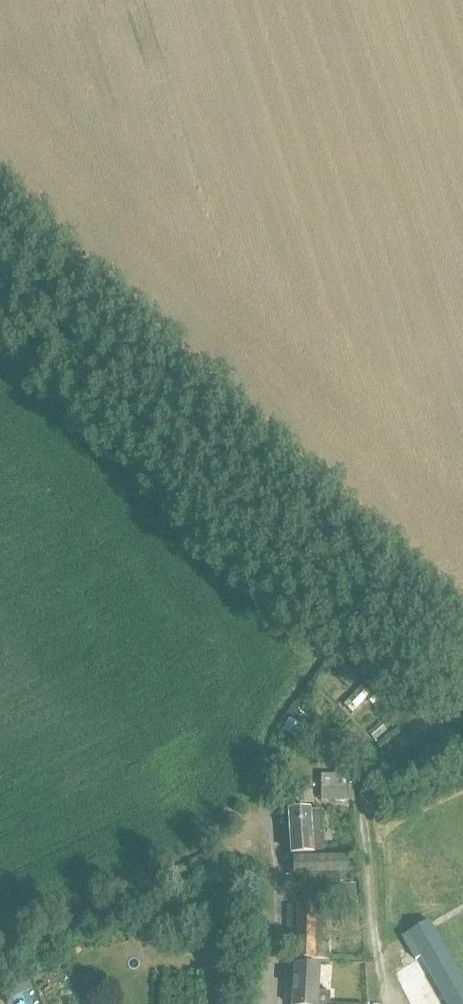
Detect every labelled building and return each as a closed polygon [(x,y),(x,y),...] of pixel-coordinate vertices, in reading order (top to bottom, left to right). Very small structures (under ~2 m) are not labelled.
[(374,676),(345,702),(357,715),(385,690),(374,676)] [(281,732),(293,739),(306,716),(294,709),(281,732)] [(321,801),(349,801),(349,774),(321,774),(321,801)] [(291,812),(294,855),(325,853),(322,810),(291,812)] [(294,858),(294,878),(355,877),(354,857),(294,858)] [(330,961),(331,906),(299,906),(298,960),(330,961)] [(410,1003),(462,1003),(462,980),(429,922),(403,937),(416,960),(393,973),(410,1003)] [(295,1003),(331,1003),(331,991),(319,991),(320,967),(297,966),(295,1003)]
